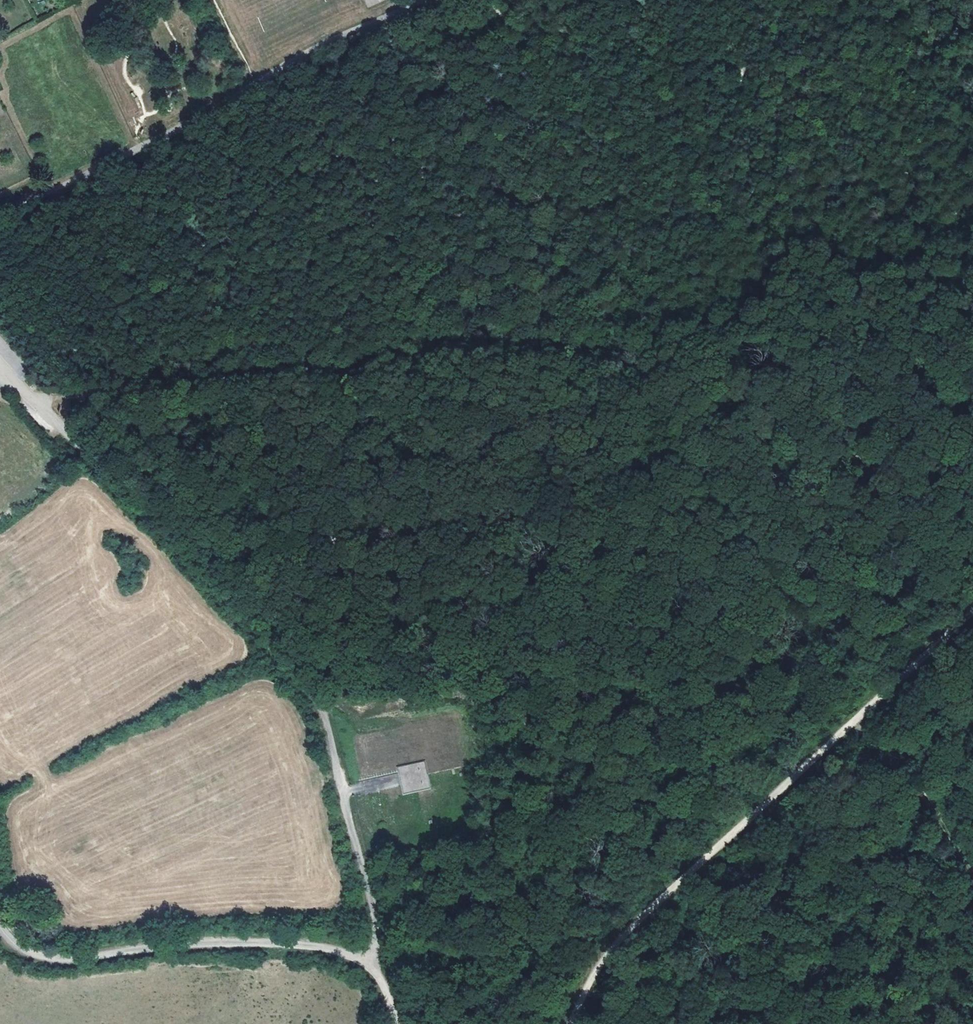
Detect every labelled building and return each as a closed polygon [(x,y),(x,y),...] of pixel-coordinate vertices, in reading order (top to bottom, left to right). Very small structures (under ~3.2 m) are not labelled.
[(425,761),(398,767),(403,793),(430,788),(425,761)]
